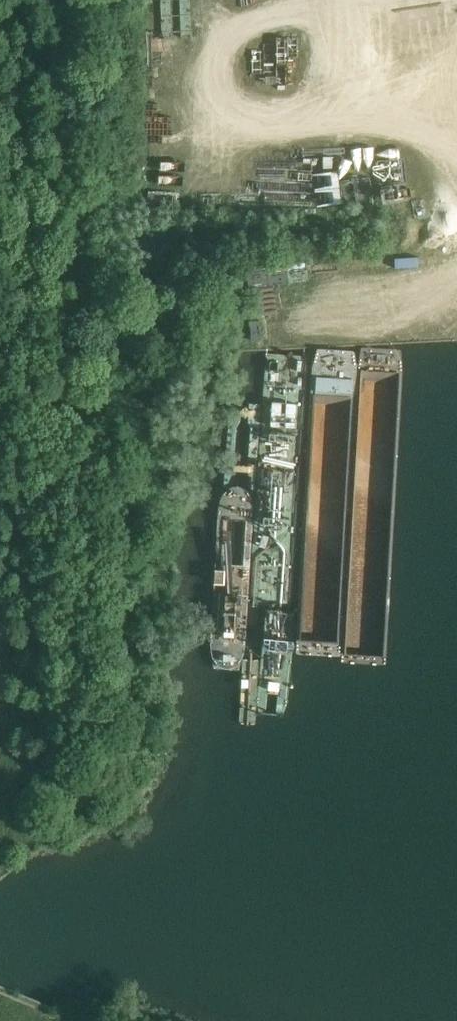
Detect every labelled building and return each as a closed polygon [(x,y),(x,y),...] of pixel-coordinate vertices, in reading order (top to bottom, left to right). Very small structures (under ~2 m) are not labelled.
[(272,282),(310,279),(309,260),(251,264),(254,308),(273,307),(272,282)] [(254,319),(254,337),(275,337),(274,318),(254,319)]
